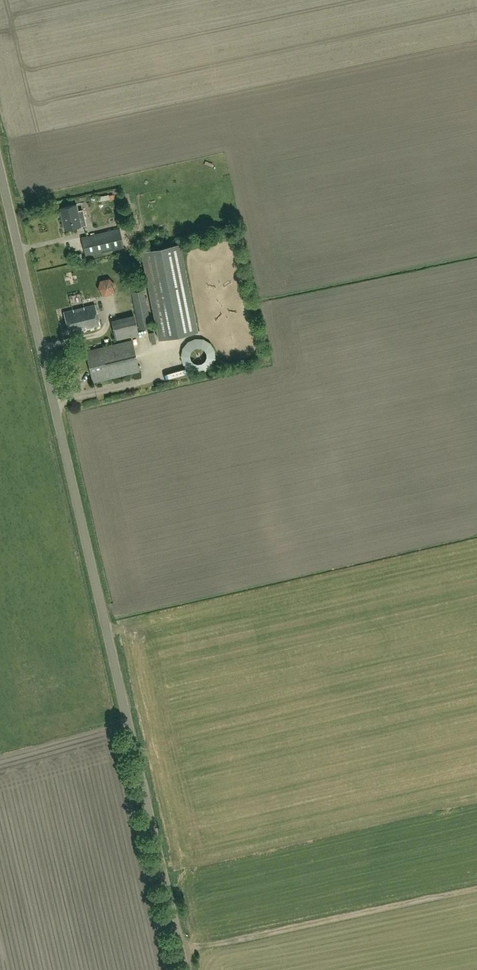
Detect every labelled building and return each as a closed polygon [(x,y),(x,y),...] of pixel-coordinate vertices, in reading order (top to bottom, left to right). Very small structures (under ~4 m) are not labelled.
[(83,209),(77,211),(76,205),(59,209),(64,230),(86,225),(83,209)] [(119,230),(81,238),(85,256),(123,248),(119,230)] [(158,341),(197,333),(179,244),(140,252),(158,341)] [(104,295),(117,291),(112,275),(100,279),(104,295)] [(131,293),(138,330),(150,327),(143,290),(131,293)] [(68,332),(99,325),(94,305),(64,311),(68,332)] [(138,335),(133,315),(110,321),(115,340),(138,335)] [(138,372),(131,341),(86,352),(93,383),(138,372)] [(169,374),(186,371),(184,365),(167,368),(169,374)]
